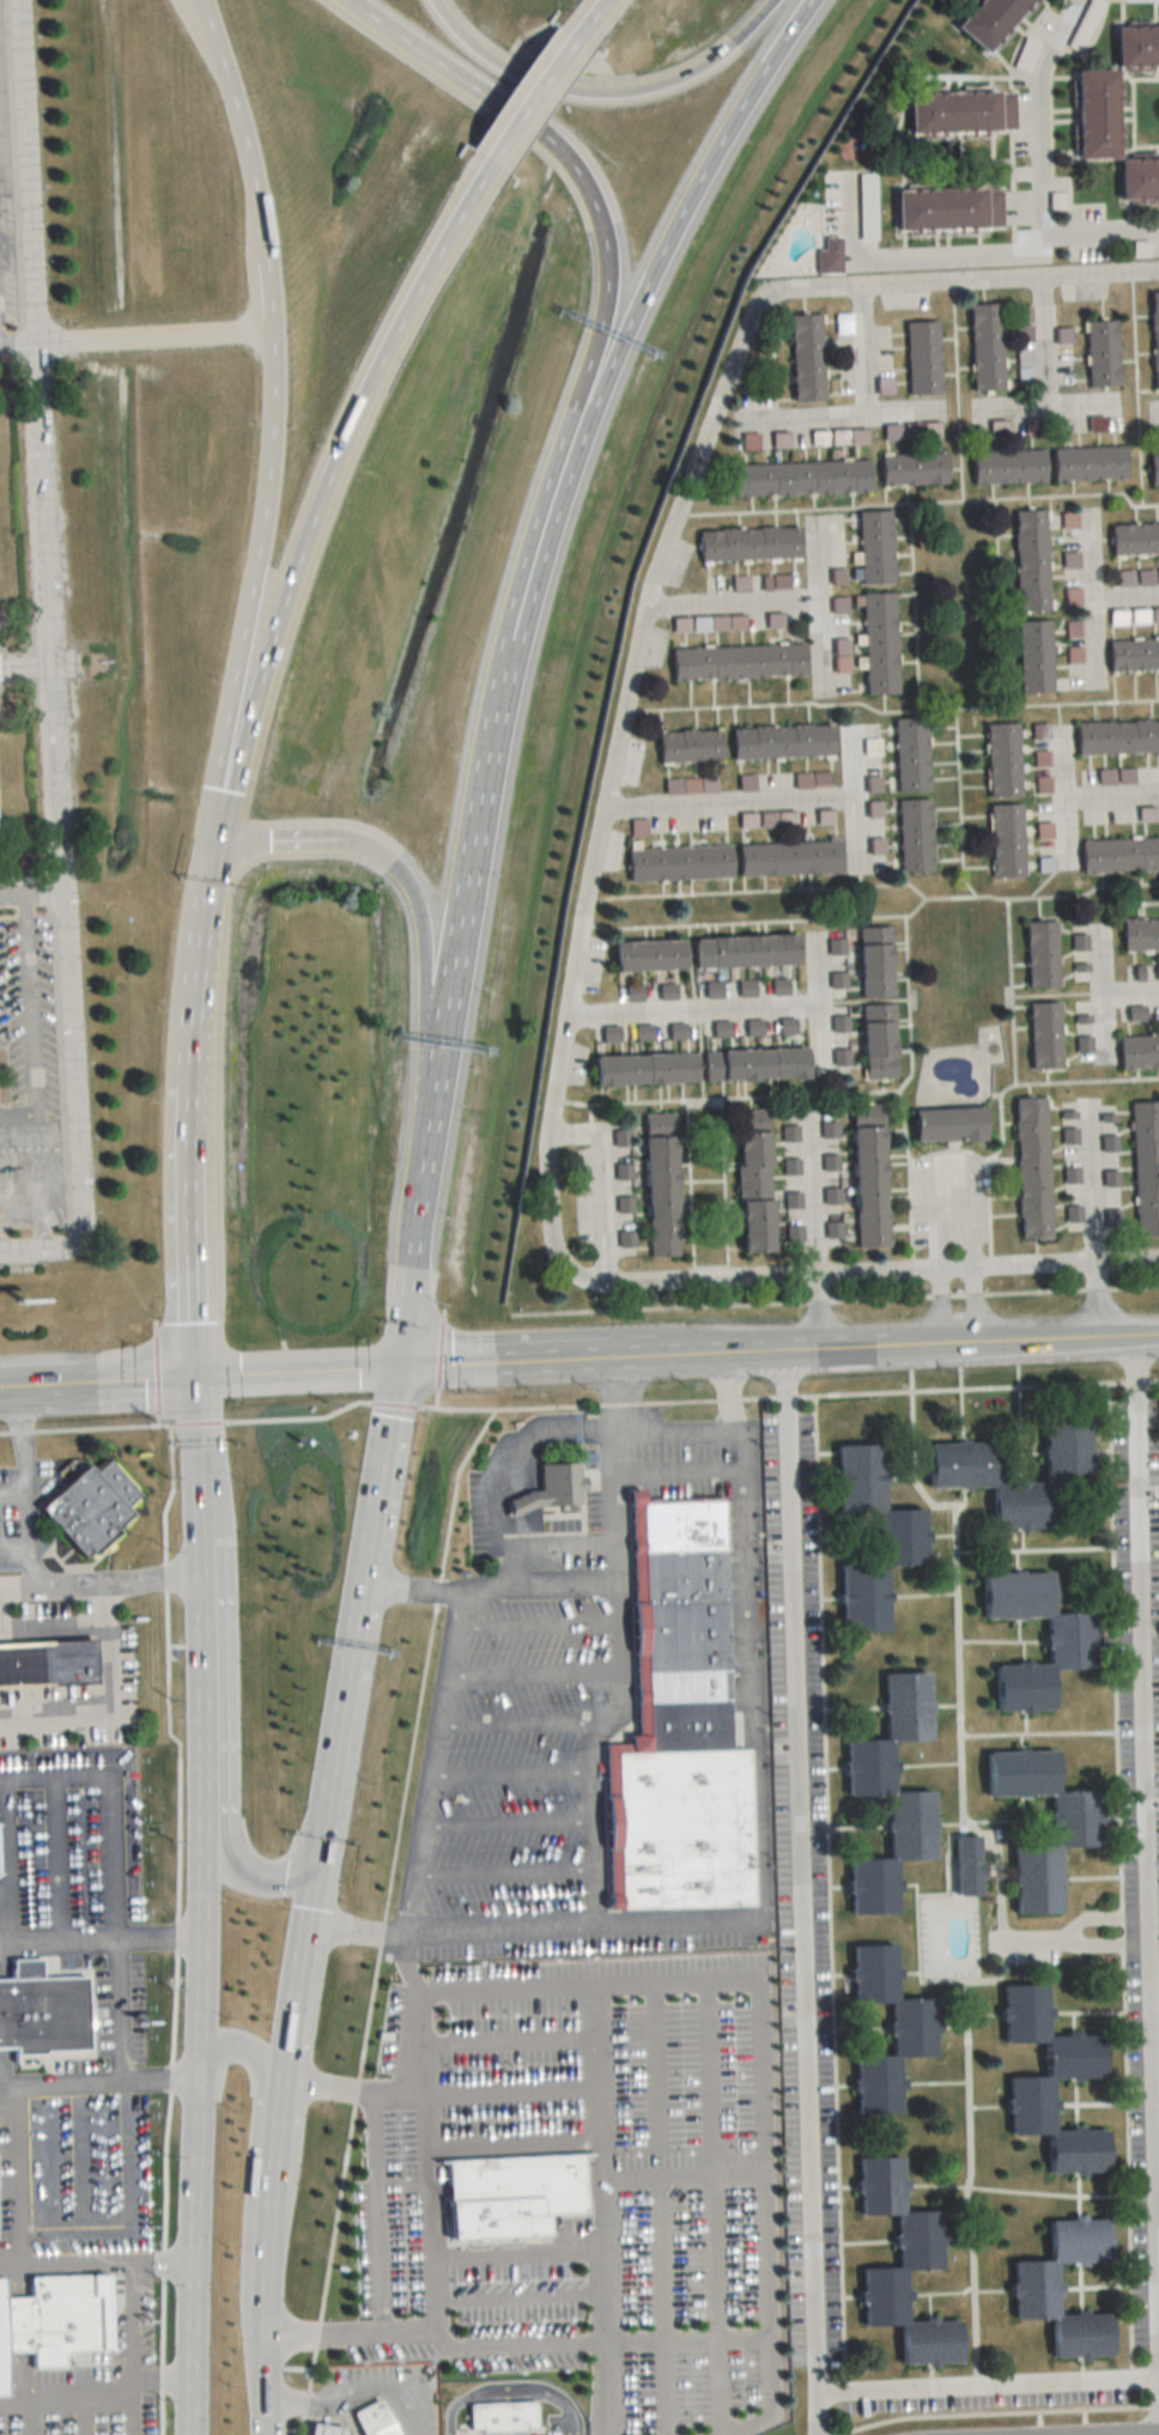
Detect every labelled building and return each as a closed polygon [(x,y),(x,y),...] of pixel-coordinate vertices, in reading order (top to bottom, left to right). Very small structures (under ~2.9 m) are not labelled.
[(1029,0),(975,0),(952,28),(984,54),(1029,0)] [(1112,26),(1112,67),(1158,67),(1158,26),(1112,26)] [(1072,70),(1073,160),(1114,159),(1113,70),(1072,70)] [(906,135),(1014,133),(1014,92),(905,94),(906,135)] [(1116,159),(1116,200),(1158,200),(1158,159),(1116,159)] [(825,174),(825,204),(827,204),(827,186),(837,185),(837,174),(825,174)] [(892,190),(892,230),(999,229),(999,189),(892,190)] [(860,214),(860,242),(871,242),(871,214),(860,214)] [(839,238),(820,238),(820,251),(815,251),(815,274),(839,274),(839,238)] [(1148,292),(1149,393),(1158,393),(1158,292),(1148,292)] [(967,304),(969,391),(1000,391),(999,304),(967,304)] [(1015,307),(1015,342),(1030,342),(1030,307),(1015,307)] [(850,333),(850,314),(834,314),(834,333),(850,333)] [(787,315),(788,402),(821,401),(820,315),(787,315)] [(938,394),(937,321),(904,322),(905,395),(938,394)] [(1114,321),(1083,322),(1084,388),(1116,387),(1114,321)] [(1031,350),(1016,350),(1016,378),(1031,378),(1031,350)] [(1049,449),(1050,481),(1123,480),(1122,448),(1049,449)] [(969,453),(969,485),(1042,484),(1041,452),(969,453)] [(943,454),(878,454),(878,486),(943,486),(943,454)] [(1147,486),(1158,486),(1158,455),(1146,455),(1147,486)] [(730,496),(867,493),(866,461),(729,465),(730,496)] [(889,511),(856,511),(857,584),(890,584),(889,511)] [(1012,512),(1014,611),(1046,611),(1045,511),(1012,512)] [(1062,515),(1062,529),(1075,529),(1075,515),(1062,515)] [(1109,556),(1158,554),(1158,524),(1108,526),(1109,556)] [(696,529),(696,560),(797,560),(797,528),(696,529)] [(860,594),(863,696),(895,695),(893,593),(860,594)] [(1049,621),(1016,621),(1017,694),(1049,694),(1049,621)] [(1107,670),(1158,670),(1158,638),(1107,639),(1107,670)] [(847,639),(833,639),(833,671),(847,671),(847,639)] [(667,648),(668,681),(802,678),(801,645),(667,648)] [(893,793),(926,792),(925,719),(892,719),(893,793)] [(1073,722),(1074,755),(1158,753),(1158,720),(1073,722)] [(1018,797),(1017,724),(984,724),(985,797),(1018,797)] [(1046,741),(1046,725),(1031,725),(1031,741),(1046,741)] [(728,728),(729,760),(830,758),(829,726),(728,728)] [(656,764),(717,763),(717,731),(655,732),(656,764)] [(1048,767),(1048,750),(1032,750),(1032,767),(1048,767)] [(793,773),(793,789),(828,789),(828,773),(793,773)] [(1034,793),(1049,793),(1049,778),(1034,778),(1034,793)] [(896,801),(897,873),(930,873),(929,801),(896,801)] [(1021,878),(1020,805),(988,806),(988,879),(1021,878)] [(1051,840),(1051,824),(1036,824),(1036,840),(1051,840)] [(1078,840),(1079,872),(1158,870),(1158,838),(1078,840)] [(837,843),(735,844),(736,876),(837,874),(837,843)] [(727,848),(624,850),(624,881),(728,879),(727,848)] [(1120,918),(1120,950),(1158,949),(1158,917),(1120,918)] [(1055,921),(1023,921),(1024,988),(1056,988),(1055,921)] [(889,927),(855,927),(855,999),(889,999),(889,927)] [(691,968),(792,966),(792,936),(690,939),(691,968)] [(828,940),(828,955),(843,955),(843,940),(828,940)] [(608,943),(609,972),(680,971),(679,942),(608,943)] [(845,971),(829,971),(829,989),(845,989),(845,971)] [(770,981),(770,995),(785,995),(785,981),(770,981)] [(1059,1002),(1026,1002),(1027,1069),(1060,1069),(1059,1002)] [(893,1080),(891,1004),(857,1005),(859,1081),(893,1080)] [(848,1032),(848,1017),(831,1017),(831,1032),(848,1032)] [(778,1035),(793,1035),(793,1019),(778,1019),(778,1035)] [(760,1035),(760,1021),(744,1021),(744,1035),(760,1035)] [(712,1022),(712,1038),(727,1038),(727,1022),(712,1022)] [(635,1042),(649,1041),(648,1025),(634,1026),(635,1042)] [(1116,1035),(1117,1068),(1158,1067),(1158,1034),(1116,1035)] [(1089,1052),(1089,1037),(1076,1037),(1076,1052),(1089,1052)] [(803,1050),(702,1052),(702,1082),(803,1080),(803,1050)] [(589,1058),(589,1088),(695,1085),(694,1055),(589,1058)] [(1044,1097),(1012,1098),(1015,1238),(1047,1238),(1044,1097)] [(1133,1236),(1158,1235),(1158,1101),(1129,1102),(1133,1236)] [(880,1105),(847,1106),(852,1247),(885,1246),(880,1105)] [(911,1140),(979,1140),(979,1108),(911,1108),(911,1140)] [(765,1110),(733,1111),(736,1253),(769,1253),(765,1110)] [(672,1115),(641,1115),(643,1257),(675,1256),(672,1115)] [(987,1530),(1064,1528),(1064,1512),(1085,1511),(1084,1418),(1039,1419),(1039,1481),(994,1481),(993,1441),(922,1442),(923,1488),(986,1487),(987,1530)] [(882,1630),(882,1564),(920,1563),(920,1508),(879,1509),(879,1444),(832,1444),(833,1512),(872,1512),(873,1562),(836,1563),(837,1631),(882,1630)] [(40,1507),(82,1563),(140,1520),(130,1507),(142,1498),(112,1459),(94,1472),(82,1455),(55,1475),(65,1488),(40,1507)] [(541,1464),(542,1494),(510,1495),(510,1509),(583,1507),(583,1490),(598,1490),(598,1481),(582,1481),(581,1463),(541,1464)] [(748,1901),(745,1749),(728,1749),(721,1500),(641,1502),(641,1495),(629,1496),(629,1504),(631,1504),(633,1601),(632,1601),(633,1650),(636,1650),(638,1735),(631,1735),(631,1744),(606,1744),(607,1795),(605,1795),(606,1847),(608,1848),(609,1894),(608,1894),(608,1906),(748,1901)] [(977,1619),(1042,1618),(1043,1664),(990,1664),(991,1712),(1050,1711),(1049,1669),(1089,1669),(1088,1614),(1048,1614),(1047,1573),(977,1574),(977,1619)] [(98,1685),(97,1642),(0,1645),(0,1688),(98,1685)] [(845,1915),(894,1914),(893,1860),(930,1860),(928,1791),(890,1792),(889,1741),(926,1740),(925,1672),(879,1673),(880,1739),(841,1740),(842,1796),(883,1795),(884,1859),(844,1859),(845,1915)] [(1011,1915),(1056,1914),(1055,1845),(1081,1845),(1080,1832),(1094,1831),(1093,1791),(1051,1792),(1051,1750),(981,1751),(982,1797),(1046,1796),(1047,1845),(1010,1845),(1011,1915)] [(952,1836),(952,1896),(977,1896),(977,1836),(952,1836)] [(896,2113),(896,2057),(930,2057),(930,1999),(892,1999),(892,1945),(847,1946),(847,2004),(886,2004),(886,2056),(850,2056),(851,2113),(896,2113)] [(14,2046),(0,2046),(0,1978),(12,1978),(12,1957),(42,1956),(42,1975),(85,1974),(87,2048),(43,2050),(43,2052),(14,2053),(14,2046)] [(1043,2036),(1042,1984),(999,1985),(1000,2044),(1039,2044),(1039,2076),(1005,2077),(1006,2136),(1042,2135),(1043,2175),(1103,2174),(1102,2128),(1049,2129),(1048,2079),(1101,2079),(1100,2035),(1043,2036)] [(539,2115),(539,2132),(481,2133),(480,2117),(435,2119),(436,2160),(587,2155),(585,2113),(539,2115)] [(581,2152),(583,2211),(545,2214),(546,2234),(450,2239),(445,2158),(581,2152)] [(957,2364),(956,2320),(903,2321),(902,2269),(938,2269),(937,2211),(898,2212),(897,2157),(853,2157),(854,2216),(891,2215),(892,2267),(857,2268),(858,2326),(895,2326),(895,2365),(957,2364)] [(1054,2314),(1053,2264),(1105,2263),(1104,2218),(1043,2219),(1044,2261),(1007,2262),(1008,2319),(1045,2318),(1046,2357),(1108,2356),(1107,2312),(1054,2314)] [(8,2395),(0,2396),(0,2277),(4,2277),(4,2297),(32,2296),(31,2277),(107,2275),(109,2349),(67,2350),(67,2355),(63,2355),(65,2366),(32,2367),(31,2349),(6,2350),(8,2395)] [(374,2393),(346,2407),(361,2434),(396,2434),(374,2393)] [(533,2431),(532,2403),(465,2404),(465,2433),(533,2431)] [(340,2427),(302,2419),(299,2434),(339,2434),(340,2427)]
